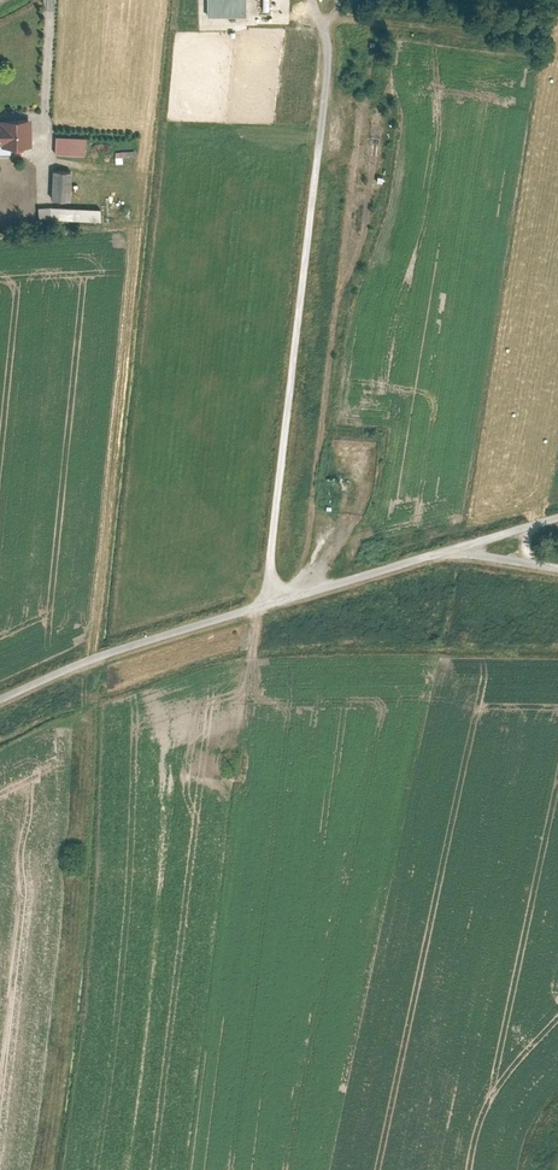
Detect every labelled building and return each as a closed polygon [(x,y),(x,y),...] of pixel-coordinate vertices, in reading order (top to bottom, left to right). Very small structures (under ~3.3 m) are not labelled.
[(208,18),(246,18),(246,0),(208,0),(208,18)] [(342,123),(344,111),(336,109),(334,122),(342,123)] [(2,145),(2,149),(32,149),(32,120),(2,120),(2,124),(0,124),(0,145),(2,145)] [(58,130),(56,155),(85,156),(86,132),(58,130)] [(47,169),(47,198),(67,199),(68,169),(47,169)] [(97,206),(35,206),(35,219),(97,219),(97,206)]
